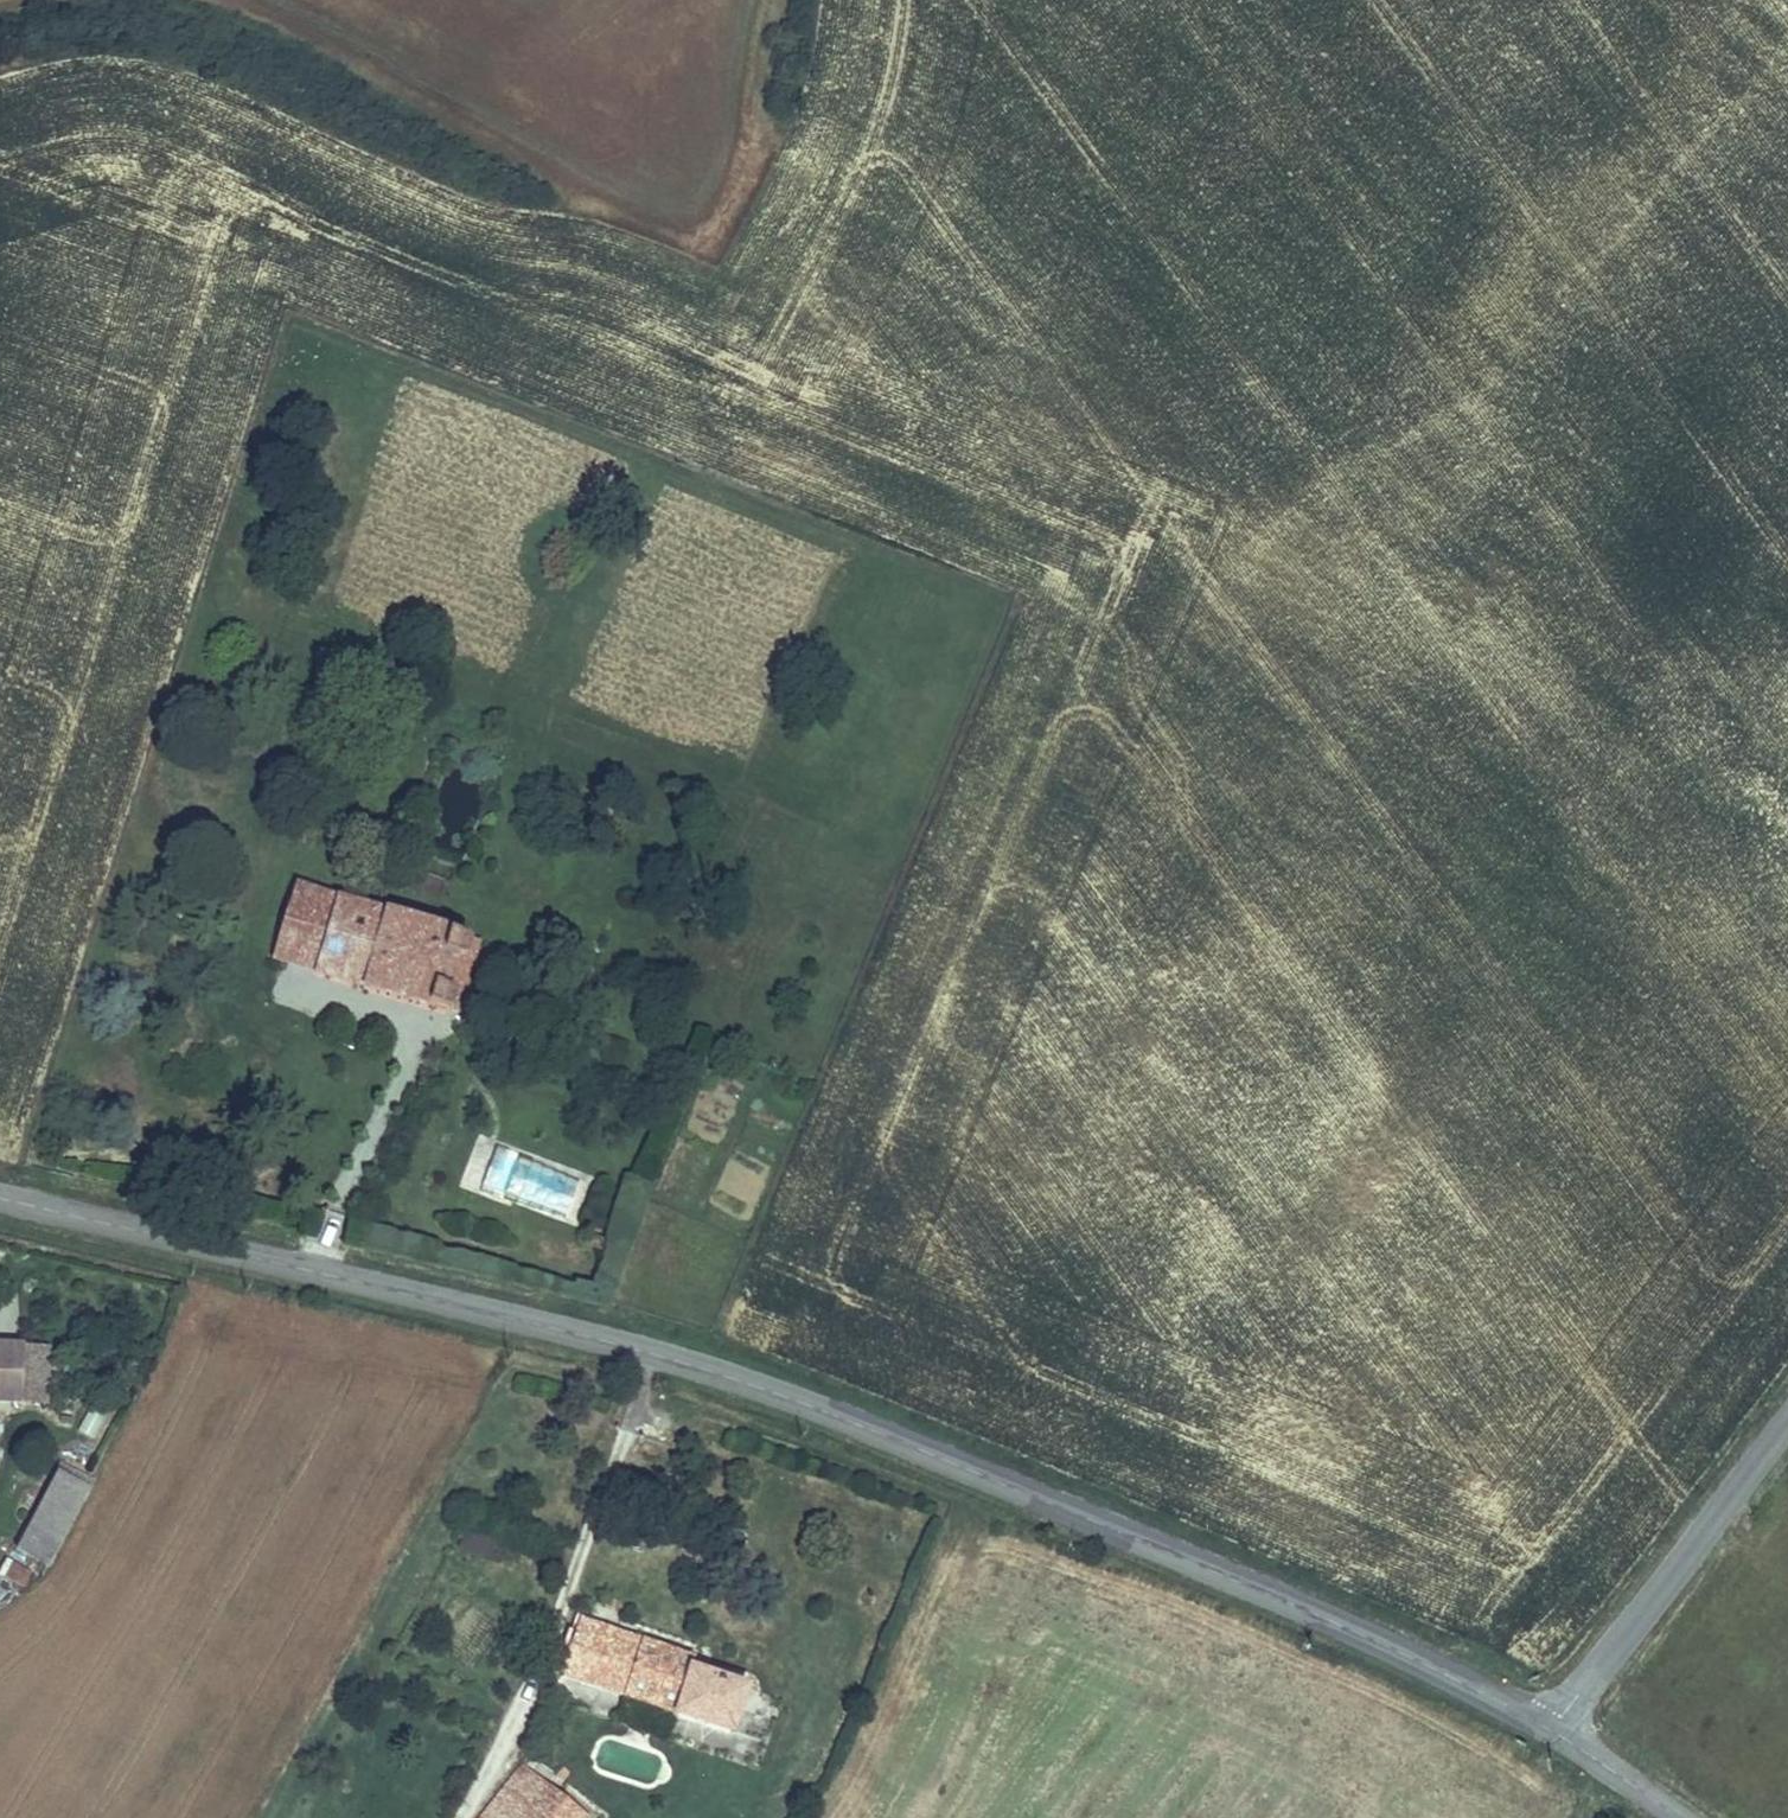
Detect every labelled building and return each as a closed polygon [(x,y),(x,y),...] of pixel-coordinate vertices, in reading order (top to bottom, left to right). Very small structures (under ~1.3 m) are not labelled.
[(286,883),(262,958),(440,1015),(445,999),(433,995),(448,952),(458,956),(464,939),(286,883)] [(455,1020),(481,944),(464,939),(458,956),(448,952),(433,995),(445,999),(440,1015),(455,1020)] [(33,1435),(34,1414),(14,1414),(15,1402),(17,1345),(0,1344),(0,1434),(33,1435)] [(81,1347),(17,1345),(15,1402),(79,1405),(81,1347)] [(94,1486),(60,1470),(29,1544),(63,1558),(94,1486)] [(470,1529),(465,1555),(493,1561),(498,1535),(470,1529)] [(9,1563),(1,1580),(22,1590),(30,1573),(9,1563)] [(720,1678),(605,1638),(586,1692),(752,1749),(770,1706),(718,1687),(720,1678)] [(524,1817),(594,1817),(551,1784),(524,1817)]
